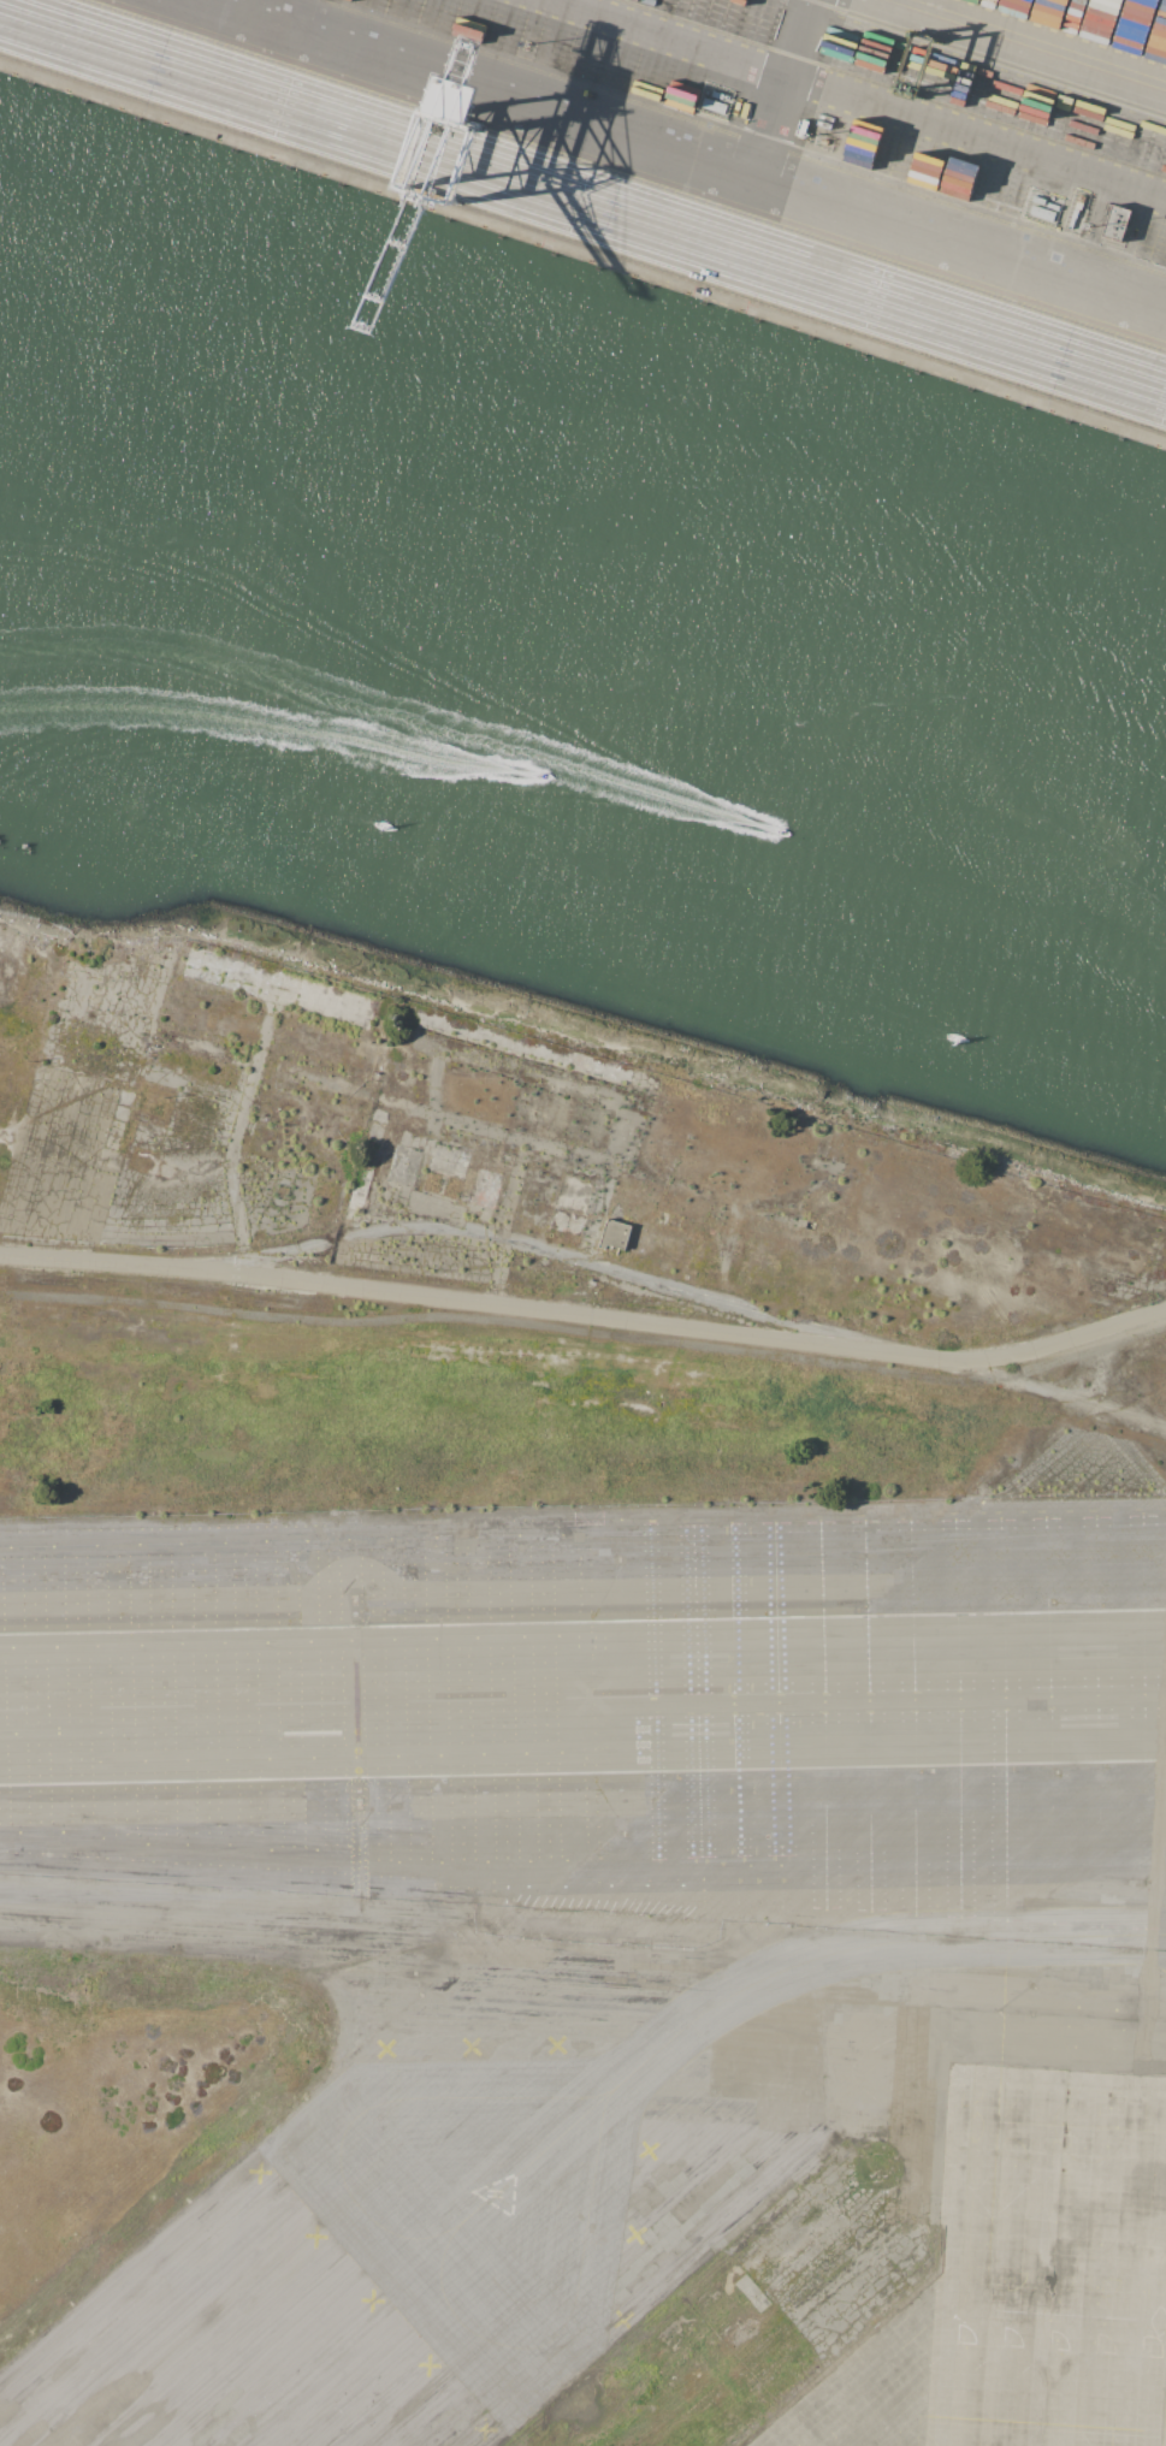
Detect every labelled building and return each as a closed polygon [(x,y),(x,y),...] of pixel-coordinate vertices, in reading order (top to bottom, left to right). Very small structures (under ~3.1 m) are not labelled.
[(980,8),(1011,14),(1014,0),(982,0),(980,8)] [(1029,22),(1058,31),(1068,0),(1036,0),(1029,22)] [(724,94),(723,100),(711,96),(714,90),(724,94)] [(704,97),(728,105),(724,114),(702,106),(704,97)] [(922,187),(951,197),(961,167),(931,157),(922,187)] [(1078,194),(1085,196),(1081,212),(1078,212),(1073,229),(1069,227),(1078,194)] [(1047,200),(1044,206),(1032,201),(1035,196),(1047,200)] [(1131,209),(1120,242),(1102,236),(1112,203),(1131,209)] [(1032,205),(1056,213),(1053,221),(1030,214),(1032,205)] [(624,1251),(630,1225),(605,1219),(599,1245),(624,1251)]
